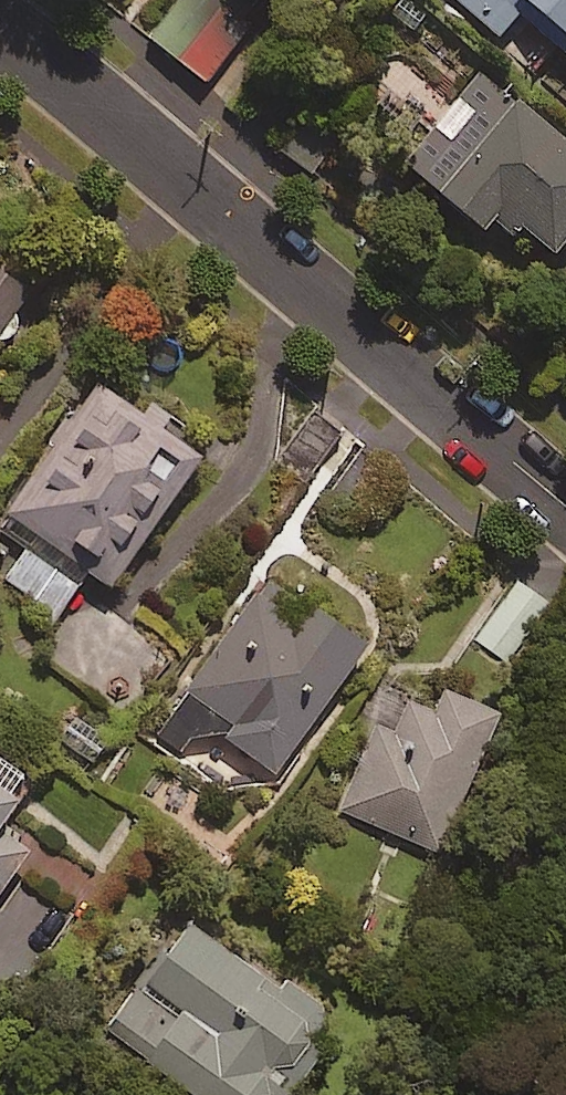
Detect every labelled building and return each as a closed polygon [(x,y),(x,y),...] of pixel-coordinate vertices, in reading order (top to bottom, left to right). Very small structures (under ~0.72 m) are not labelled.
[(249,19),(223,0),(175,0),(146,40),(204,82),(249,19)] [(496,36),(516,13),(565,57),(565,0),(455,0),(496,36)] [(478,71),(400,165),(482,233),(499,212),(551,255),(565,237),(565,145),(478,71)] [(333,141),(298,118),(277,149),(311,173),(333,141)] [(27,294),(0,275),(0,332),(27,294)] [(96,381),(0,521),(0,531),(25,549),(3,581),(56,617),(85,575),(107,590),(201,452),(96,381)] [(362,647),(262,578),(174,704),(274,774),(362,647)] [(433,711),(386,692),(338,812),(439,853),(495,713),(440,692),(433,711)] [(28,781),(0,762),(0,824),(28,781)] [(25,851),(0,835),(0,889),(25,851)] [(184,921),(104,1032),(192,1094),(287,1094),(317,1053),(304,1045),(322,1020),(184,921)]
